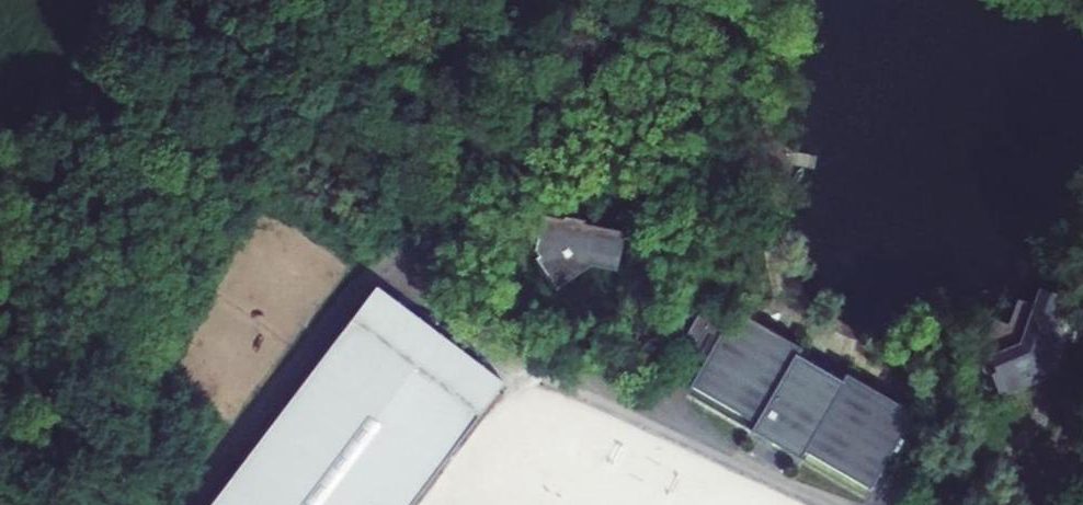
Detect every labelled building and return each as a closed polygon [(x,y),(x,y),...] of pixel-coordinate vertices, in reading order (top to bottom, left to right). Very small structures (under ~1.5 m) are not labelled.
[(562,218),(542,213),(534,250),(537,255),(534,258),(554,288),(591,266),(616,272),(624,233),(590,226),(591,222),(563,215),(562,218)] [(378,290),(216,504),(415,504),(504,385),(378,290)] [(923,400),(743,296),(735,311),(709,296),(695,321),(704,324),(699,334),(716,343),(699,372),(765,410),(761,418),(810,446),(814,439),(880,477),(888,463),(896,468),(915,434),(907,429),(923,400)]
